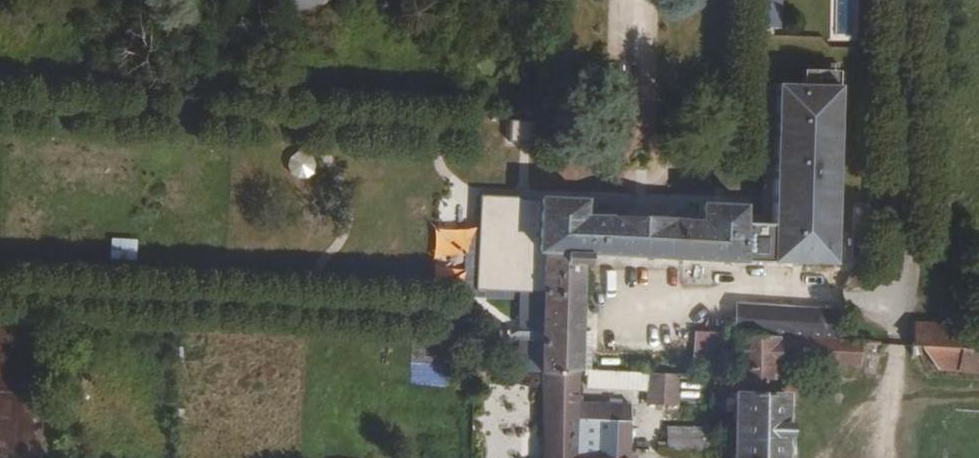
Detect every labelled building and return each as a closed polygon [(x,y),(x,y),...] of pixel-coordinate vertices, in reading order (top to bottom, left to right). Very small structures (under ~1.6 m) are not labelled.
[(261,12),(324,13),(324,0),(261,0),(261,12)] [(834,36),(852,36),(852,0),(835,0),(834,36)] [(520,367),(542,368),(576,370),(579,332),(580,263),(588,263),(588,254),(833,265),(838,86),(775,84),(771,225),(741,224),(742,205),(700,203),(699,220),(583,216),(584,200),(539,199),(539,202),(521,202),(520,260),(524,260),(524,287),(521,287),(520,367)] [(541,122),(478,118),(476,148),(539,151),(541,122)] [(140,247),(140,237),(111,236),(110,258),(157,260),(158,248),(140,247)] [(736,305),(734,334),(819,339),(836,340),(838,311),(736,305)] [(915,324),(913,344),(910,344),(911,349),(922,347),(939,368),(978,371),(978,328),(964,327),(915,324)] [(694,354),(715,355),(716,330),(695,329),(694,354)] [(592,332),(579,332),(576,370),(591,371),(592,332)] [(731,457),(789,457),(793,454),(793,447),(789,442),(785,442),(786,394),(776,394),(777,360),(817,363),(819,339),(734,334),(733,379),(731,457)] [(858,341),(819,339),(817,363),(857,365),(858,341)] [(630,401),(575,399),(576,370),(542,368),(542,457),(628,457),(630,401)] [(591,371),(586,371),(586,387),(647,389),(647,405),(675,406),(675,391),(676,374),(591,371)] [(715,376),(676,374),(675,391),(714,393),(715,376)] [(704,450),(704,426),(667,425),(666,449),(704,450)] [(428,457),(443,457),(443,447),(429,447),(428,457)]
